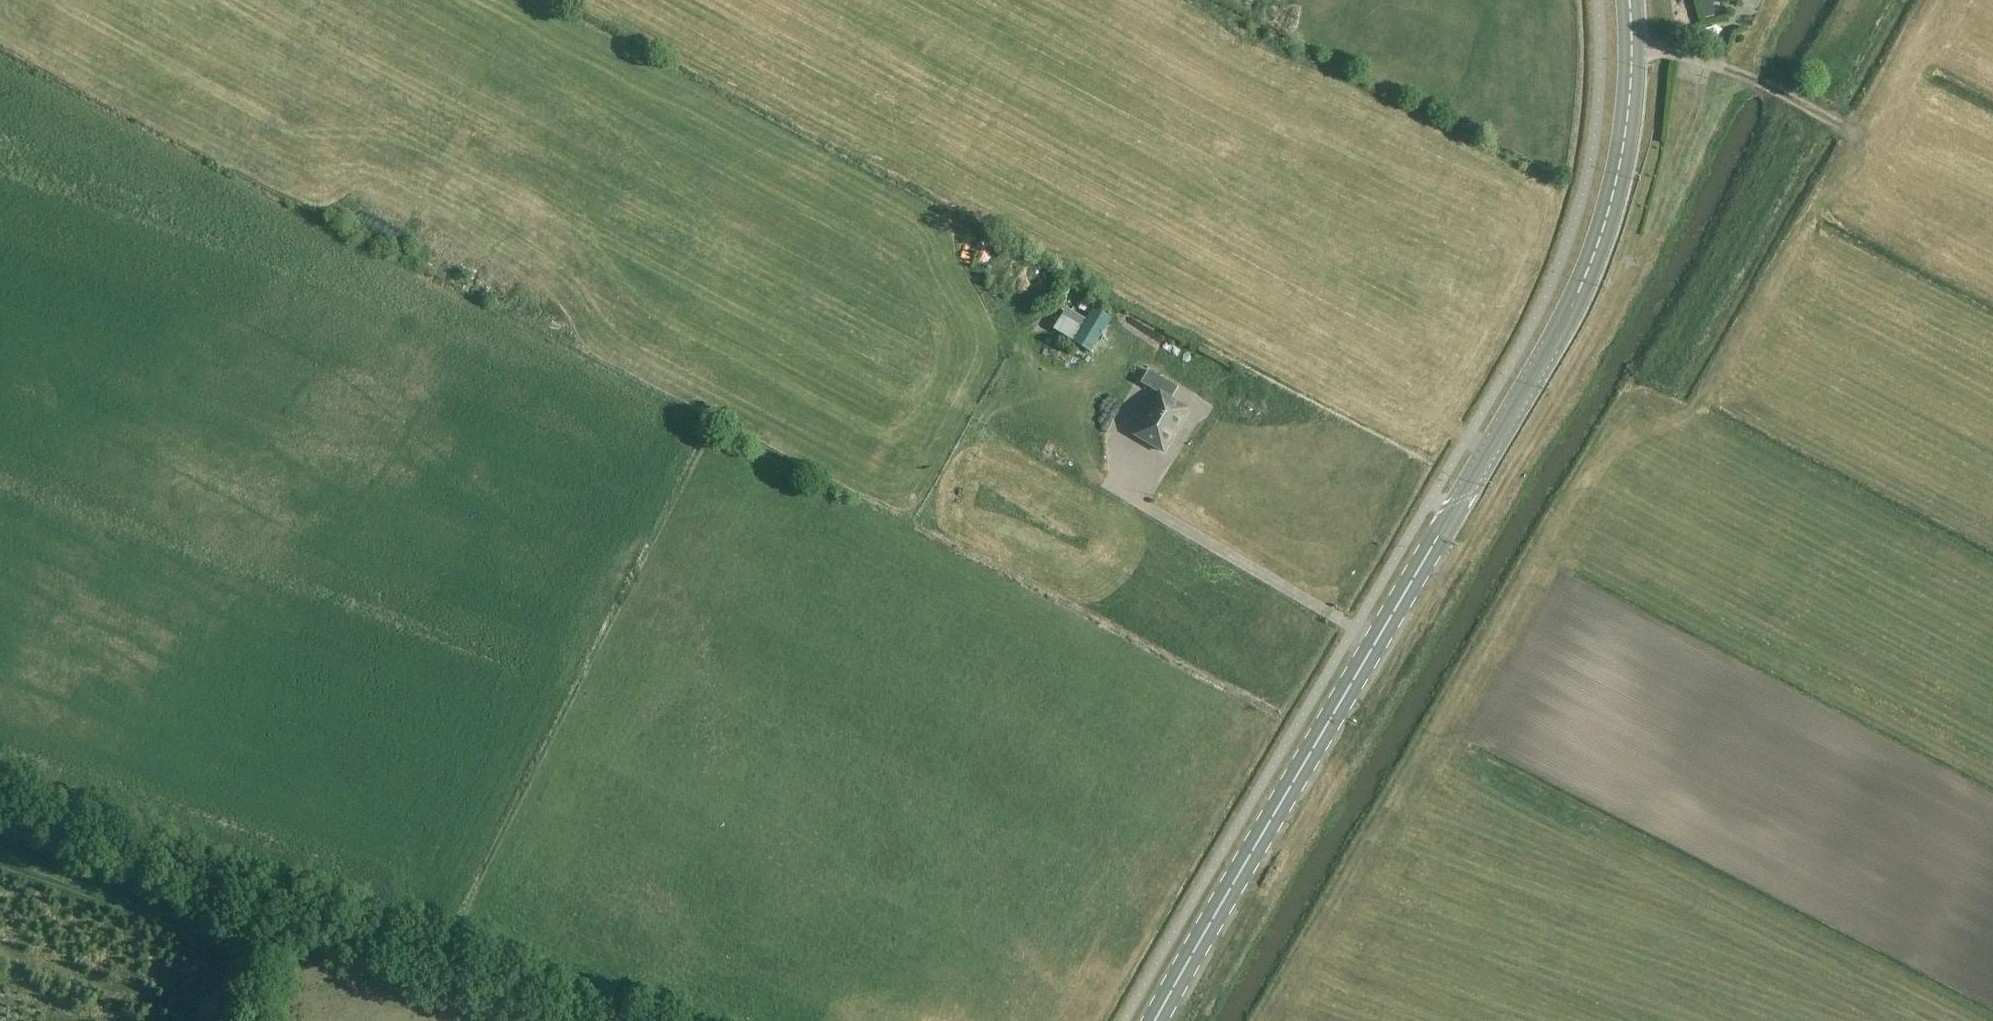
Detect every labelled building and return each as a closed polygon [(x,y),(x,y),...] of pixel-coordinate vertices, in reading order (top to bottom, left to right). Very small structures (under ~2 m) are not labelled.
[(1706,20),(1719,18),(1718,14),(1714,14),(1711,0),(1702,0),(1706,20)] [(1727,9),(1728,20),(1746,18),(1745,8),(1727,9)] [(1733,49),(1734,30),(1700,28),(1699,47),(1733,49)] [(1094,310),(1074,344),(1091,354),(1111,320),(1094,310)] [(1189,410),(1170,399),(1177,388),(1149,371),(1141,384),(1159,395),(1135,436),(1163,453),(1189,410)]
